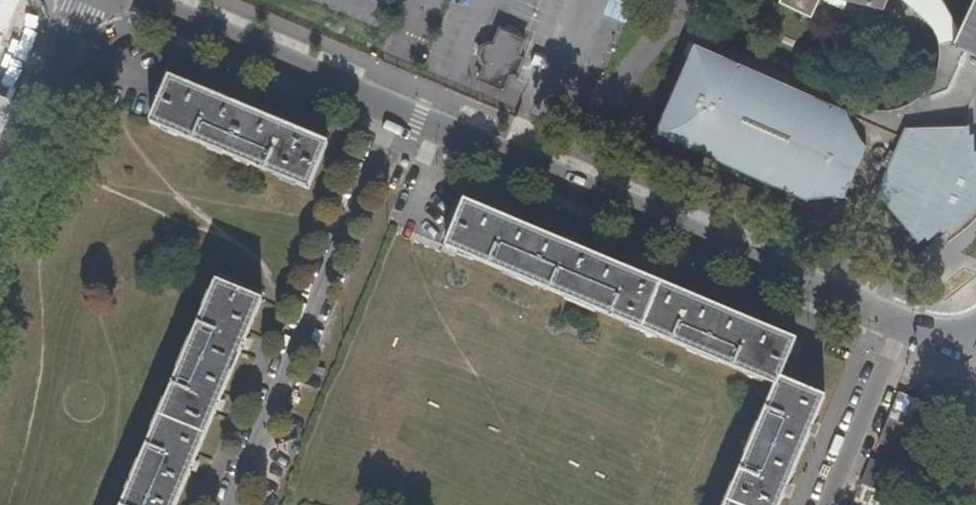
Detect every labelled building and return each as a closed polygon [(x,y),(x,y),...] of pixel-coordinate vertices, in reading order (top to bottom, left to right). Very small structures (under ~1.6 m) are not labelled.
[(811,18),(820,1),(906,41),(917,18),(925,0),(773,0),(811,18)] [(917,18),(925,27),(932,36),(937,47),(938,47),(946,44),(953,42),(950,41),(957,27),(936,0),(925,0),(917,18)] [(957,27),(950,41),(953,42),(975,53),(975,0),(970,0),(957,27)] [(522,56),(517,54),(523,38),(499,27),(492,43),(489,42),(481,45),(477,55),(481,62),(484,63),(476,79),(502,90),(509,74),(514,76),(522,56)] [(969,127),(971,125),(967,123),(975,103),(975,53),(953,42),(946,44),(938,47),(938,61),(934,75),(927,88),(917,96),(915,97),(906,102),(897,107),(886,110),(876,111),(865,109),(854,107),(845,102),(841,111),(690,47),(652,137),(806,201),(813,185),(869,208),(885,226),(891,220),(896,226),(901,223),(918,240),(925,235),(928,238),(939,227),(943,231),(957,218),(960,221),(967,212),(972,202),(975,195),(975,191),(974,190),(975,184),(975,150),(971,150),(972,135),(967,134),(969,127)] [(308,190),(328,144),(169,77),(150,123),(308,190)] [(967,123),(971,125),(969,127),(967,134),(972,135),(971,150),(975,150),(975,103),(967,123)] [(824,398),(778,379),(794,341),(464,201),(444,247),(774,387),(725,504),(779,504),(824,398)] [(121,504),(176,504),(262,298),(216,279),(121,504)] [(878,445),(899,453),(921,402),(899,393),(878,445)] [(861,486),(882,494),(893,469),(871,460),(861,486)]
